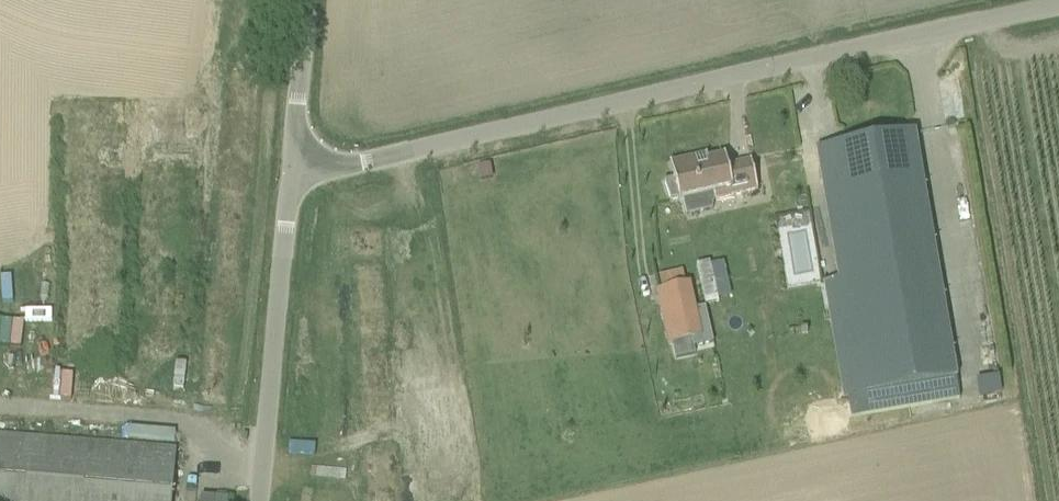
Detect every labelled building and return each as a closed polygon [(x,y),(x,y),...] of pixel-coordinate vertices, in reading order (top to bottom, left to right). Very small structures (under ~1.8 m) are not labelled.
[(817,151),(820,173),(838,279),(824,282),(849,418),(959,399),(918,156),(915,135),(817,151)] [(670,165),(674,184),(669,188),(671,196),(677,198),(678,202),(712,194),(714,201),(757,191),(751,162),(727,168),(725,157),(695,164),(694,159),(670,165)] [(659,273),(660,286),(686,283),(684,271),(659,273)] [(656,292),(669,346),(703,337),(690,284),(656,292)] [(129,429),(128,439),(175,441),(175,430),(129,429)] [(175,450),(0,436),(0,500),(171,500),(175,450)]
